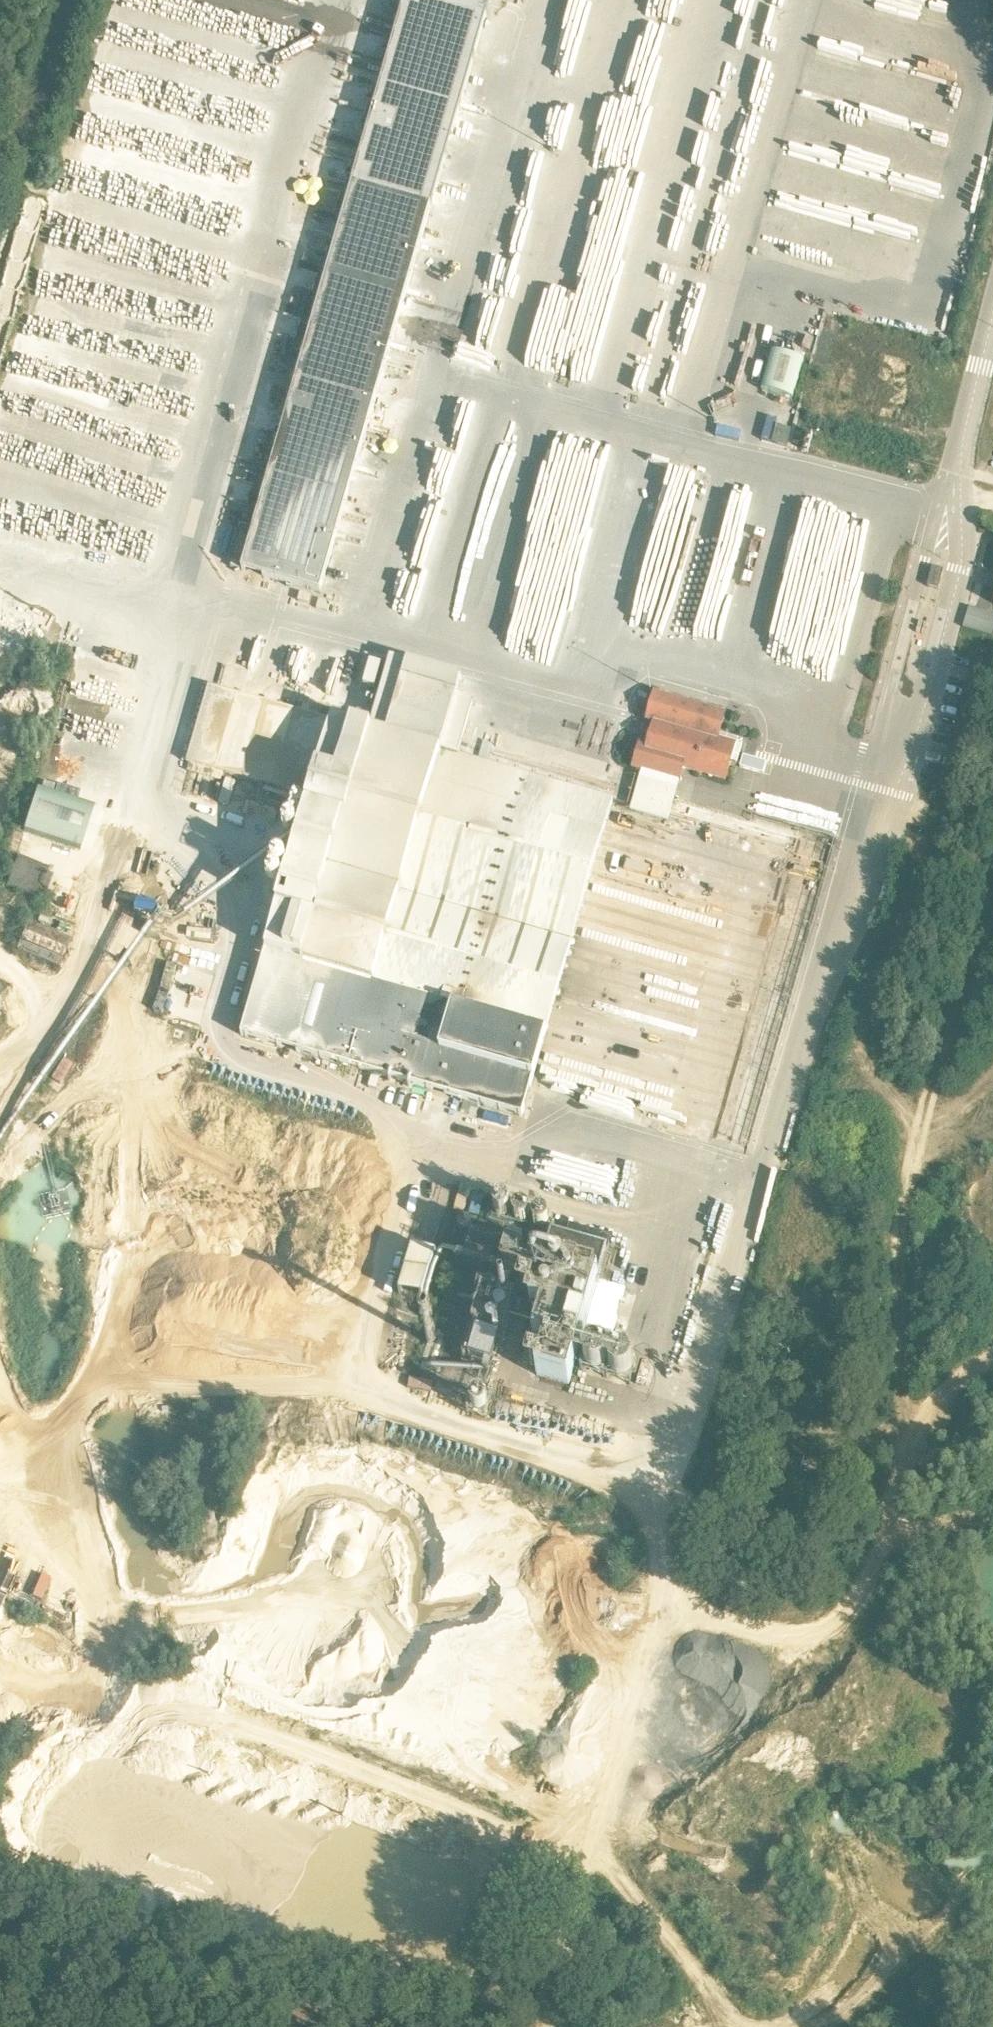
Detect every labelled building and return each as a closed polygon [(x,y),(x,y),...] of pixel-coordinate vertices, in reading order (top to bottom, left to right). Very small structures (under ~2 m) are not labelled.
[(352,184),(241,570),(320,593),(431,207),(352,184)] [(875,417),(892,360),(858,350),(842,408),(875,417)] [(773,351),(762,390),(793,398),(804,359),(773,351)] [(785,442),(785,427),(772,426),(771,442),(785,442)] [(653,462),(641,524),(658,527),(655,540),(682,545),(696,470),(653,462)] [(816,512),(796,616),(831,622),(851,519),(816,512)] [(927,586),(939,589),(944,570),(933,567),(927,586)] [(968,605),(963,626),(992,635),(992,612),(968,605)] [(613,802),(594,796),(458,757),(460,750),(463,739),(465,732),(446,726),(455,696),(402,681),(396,704),(380,700),(371,732),(334,722),(312,799),(268,944),(549,1025),(551,1017),(555,1004),(559,992),(562,979),(566,966),(570,953),(573,940),(577,927),(581,912),(586,898),(590,883),(594,869),(598,855),(602,840),(606,826),(610,811),(613,802)] [(187,763),(312,799),(334,722),(209,686),(187,763)] [(726,714),(655,694),(648,720),(655,722),(649,745),(641,743),(634,768),(679,781),(683,768),(726,780),(731,763),(737,765),(737,764),(744,740),(720,733),(726,714)] [(95,806),(36,789),(24,831),(82,849),(95,806)] [(37,898),(39,894),(48,872),(49,869),(17,856),(6,886),(37,898)] [(18,916),(73,938),(80,921),(25,898),(18,916)] [(522,1116),(533,1078),(534,1078),(541,1054),(545,1038),(549,1025),(268,944),(258,979),(241,1036),(494,1108),(488,1130),(504,1135),(510,1113),(522,1116)] [(636,1103),(638,1088),(580,1083),(579,1099),(636,1103)] [(612,1236),(570,1224),(565,1238),(553,1234),(533,1303),(549,1308),(540,1338),(549,1341),(539,1376),(569,1384),(612,1236)] [(392,1296),(425,1302),(433,1253),(400,1247),(392,1296)] [(434,1362),(478,1373),(486,1341),(463,1335),(458,1355),(452,1354),(449,1364),(434,1360),(434,1362)]
